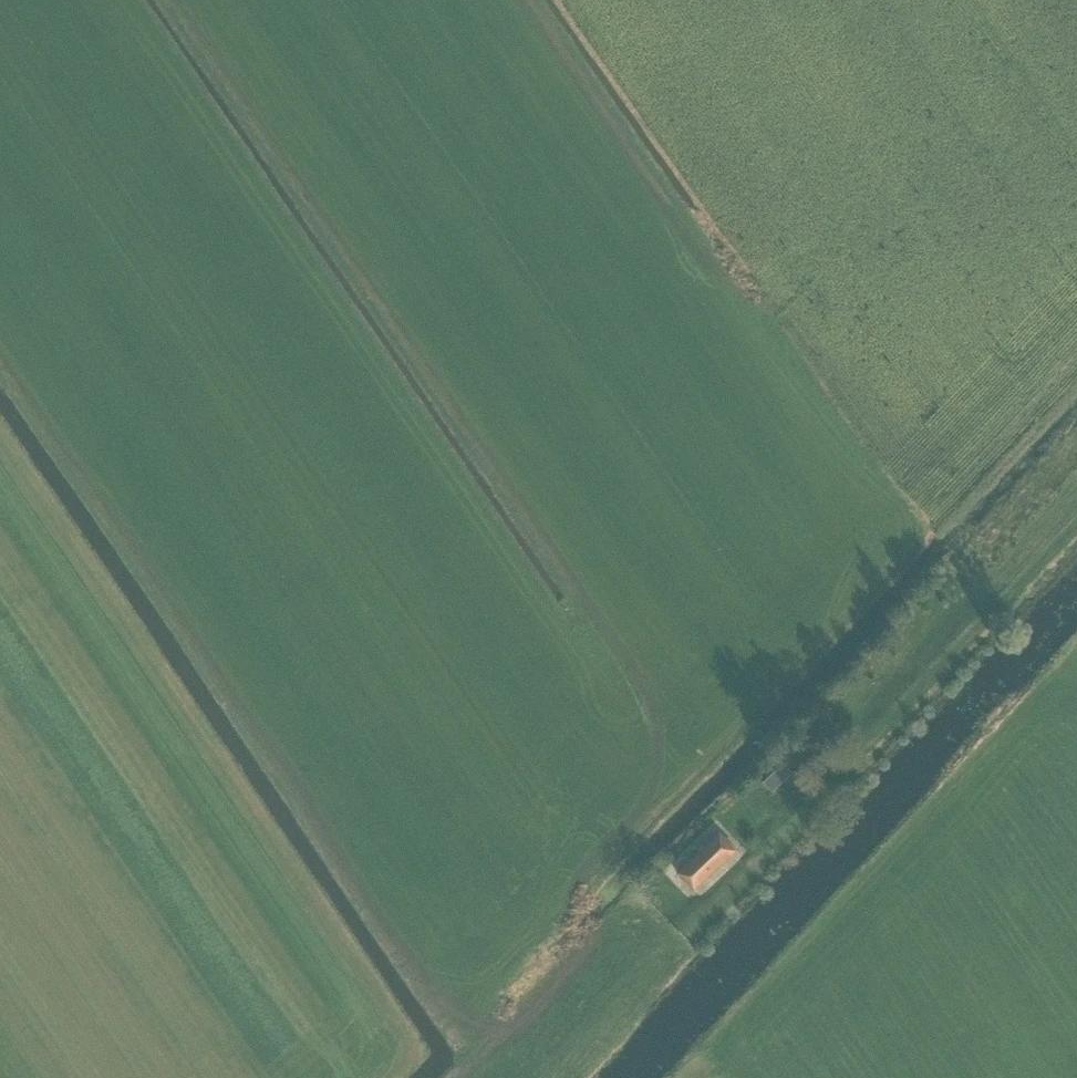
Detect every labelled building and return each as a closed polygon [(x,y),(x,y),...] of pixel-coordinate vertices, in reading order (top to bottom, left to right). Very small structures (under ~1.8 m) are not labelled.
[(784,764),(764,783),(773,792),(793,773),(784,764)] [(720,834),(679,873),(695,890),(736,851),(720,834)]
